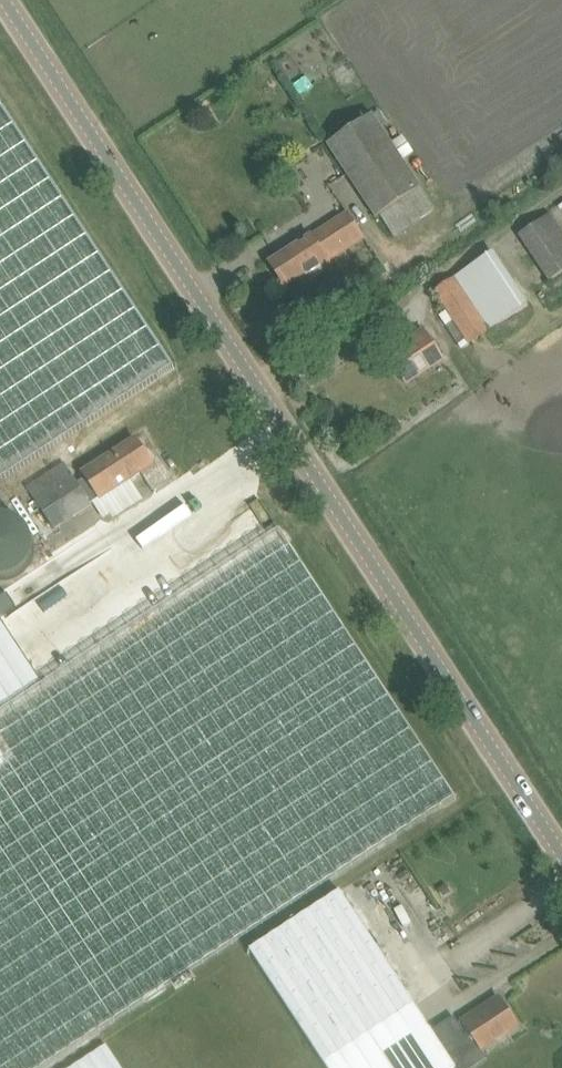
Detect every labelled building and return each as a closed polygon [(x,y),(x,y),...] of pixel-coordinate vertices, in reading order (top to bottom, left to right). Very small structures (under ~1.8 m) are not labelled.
[(173,371),(0,105),(0,480),(173,371)] [(381,216),(422,189),(403,160),(391,143),(373,114),(328,143),(378,219),(381,216)] [(402,137),(391,143),(403,160),(413,154),(415,153),(403,136),(402,137)] [(301,300),(306,297),(309,295),(310,290),(305,283),(321,273),(332,266),(328,261),(364,237),(349,213),(271,264),(286,287),(287,287),(296,299),(301,300)] [(550,282),(561,274),(561,230),(551,214),(519,236),(550,282)] [(448,310),(439,316),(461,349),(470,343),(489,331),(455,279),(435,292),(448,310)] [(412,338),(415,344),(391,359),(408,384),(445,360),(425,330),(412,338)] [(28,486),(36,499),(56,529),(93,504),(101,498),(102,499),(154,465),(137,440),(101,463),(106,471),(83,487),(66,461),(28,486)] [(456,797),(281,529),(0,713),(0,1067),(43,1067),(456,797)] [(320,1067),(454,1067),(451,1063),(430,1032),(341,896),(241,961),(320,1067)] [(454,1016),(430,1032),(451,1063),(479,1045),(483,1051),(520,1027),(503,1002),(495,1007),(492,1003),(464,1021),(464,1020),(458,1023),(454,1016)] [(99,1052),(74,1067),(111,1067),(99,1052)]
